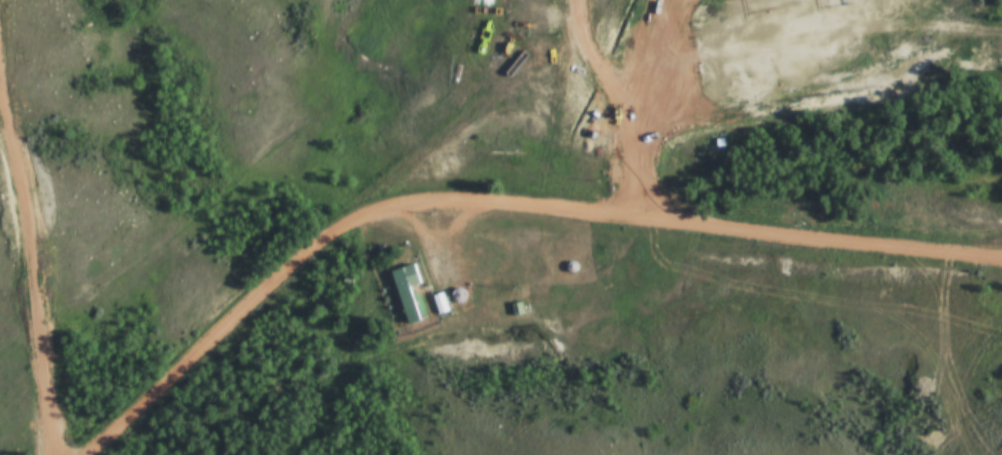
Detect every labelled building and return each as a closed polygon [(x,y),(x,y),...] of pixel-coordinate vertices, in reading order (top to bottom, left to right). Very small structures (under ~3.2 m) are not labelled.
[(419,283),(413,264),(390,271),(408,325),(419,321),(408,286),(419,283)] [(440,294),(433,296),(439,313),(446,310),(440,294)]
